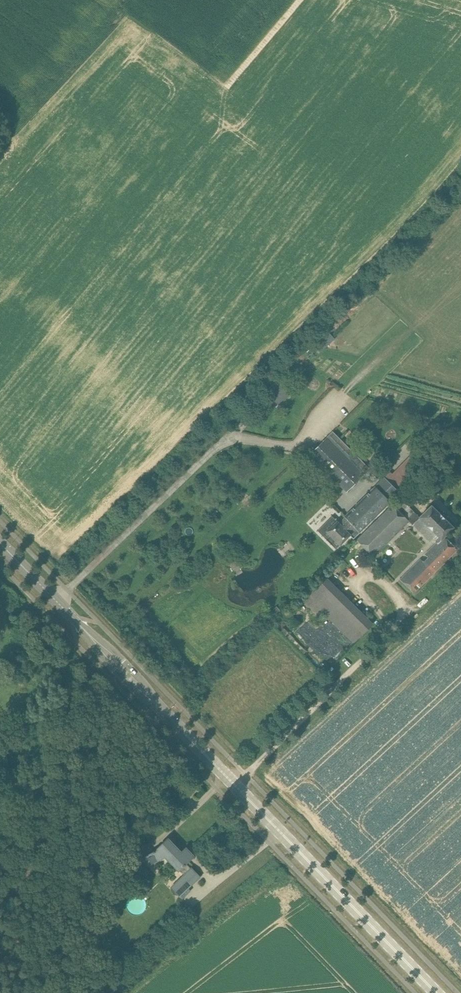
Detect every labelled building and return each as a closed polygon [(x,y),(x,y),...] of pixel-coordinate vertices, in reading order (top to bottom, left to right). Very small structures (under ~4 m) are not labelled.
[(274,389),(268,396),(272,400),(279,393),(274,389)] [(326,438),(310,454),(347,491),(363,475),(326,438)] [(397,471),(388,479),(403,493),(411,485),(397,471)] [(350,535),(353,538),(400,492),(384,477),(345,516),(345,517),(339,523),(337,521),(327,531),(340,545),(350,535)] [(414,593),(457,550),(444,536),(453,527),(432,505),(420,517),(400,497),(357,539),(373,556),(408,520),(430,541),(433,537),(438,542),(425,554),(429,557),(424,562),(421,559),(400,579),(414,593)] [(322,615),(325,612),(355,642),(373,624),(327,578),(309,596),(304,602),(319,617),(321,614),(322,615)] [(172,888),(182,898),(190,890),(187,887),(199,876),(199,877),(200,876),(192,868),(191,869),(186,863),(193,856),(185,848),(181,852),(168,838),(158,847),(159,848),(157,850),(150,853),(146,845),(138,849),(142,857),(139,859),(146,867),(151,863),(166,856),(179,870),(179,869),(185,875),(172,888)]
